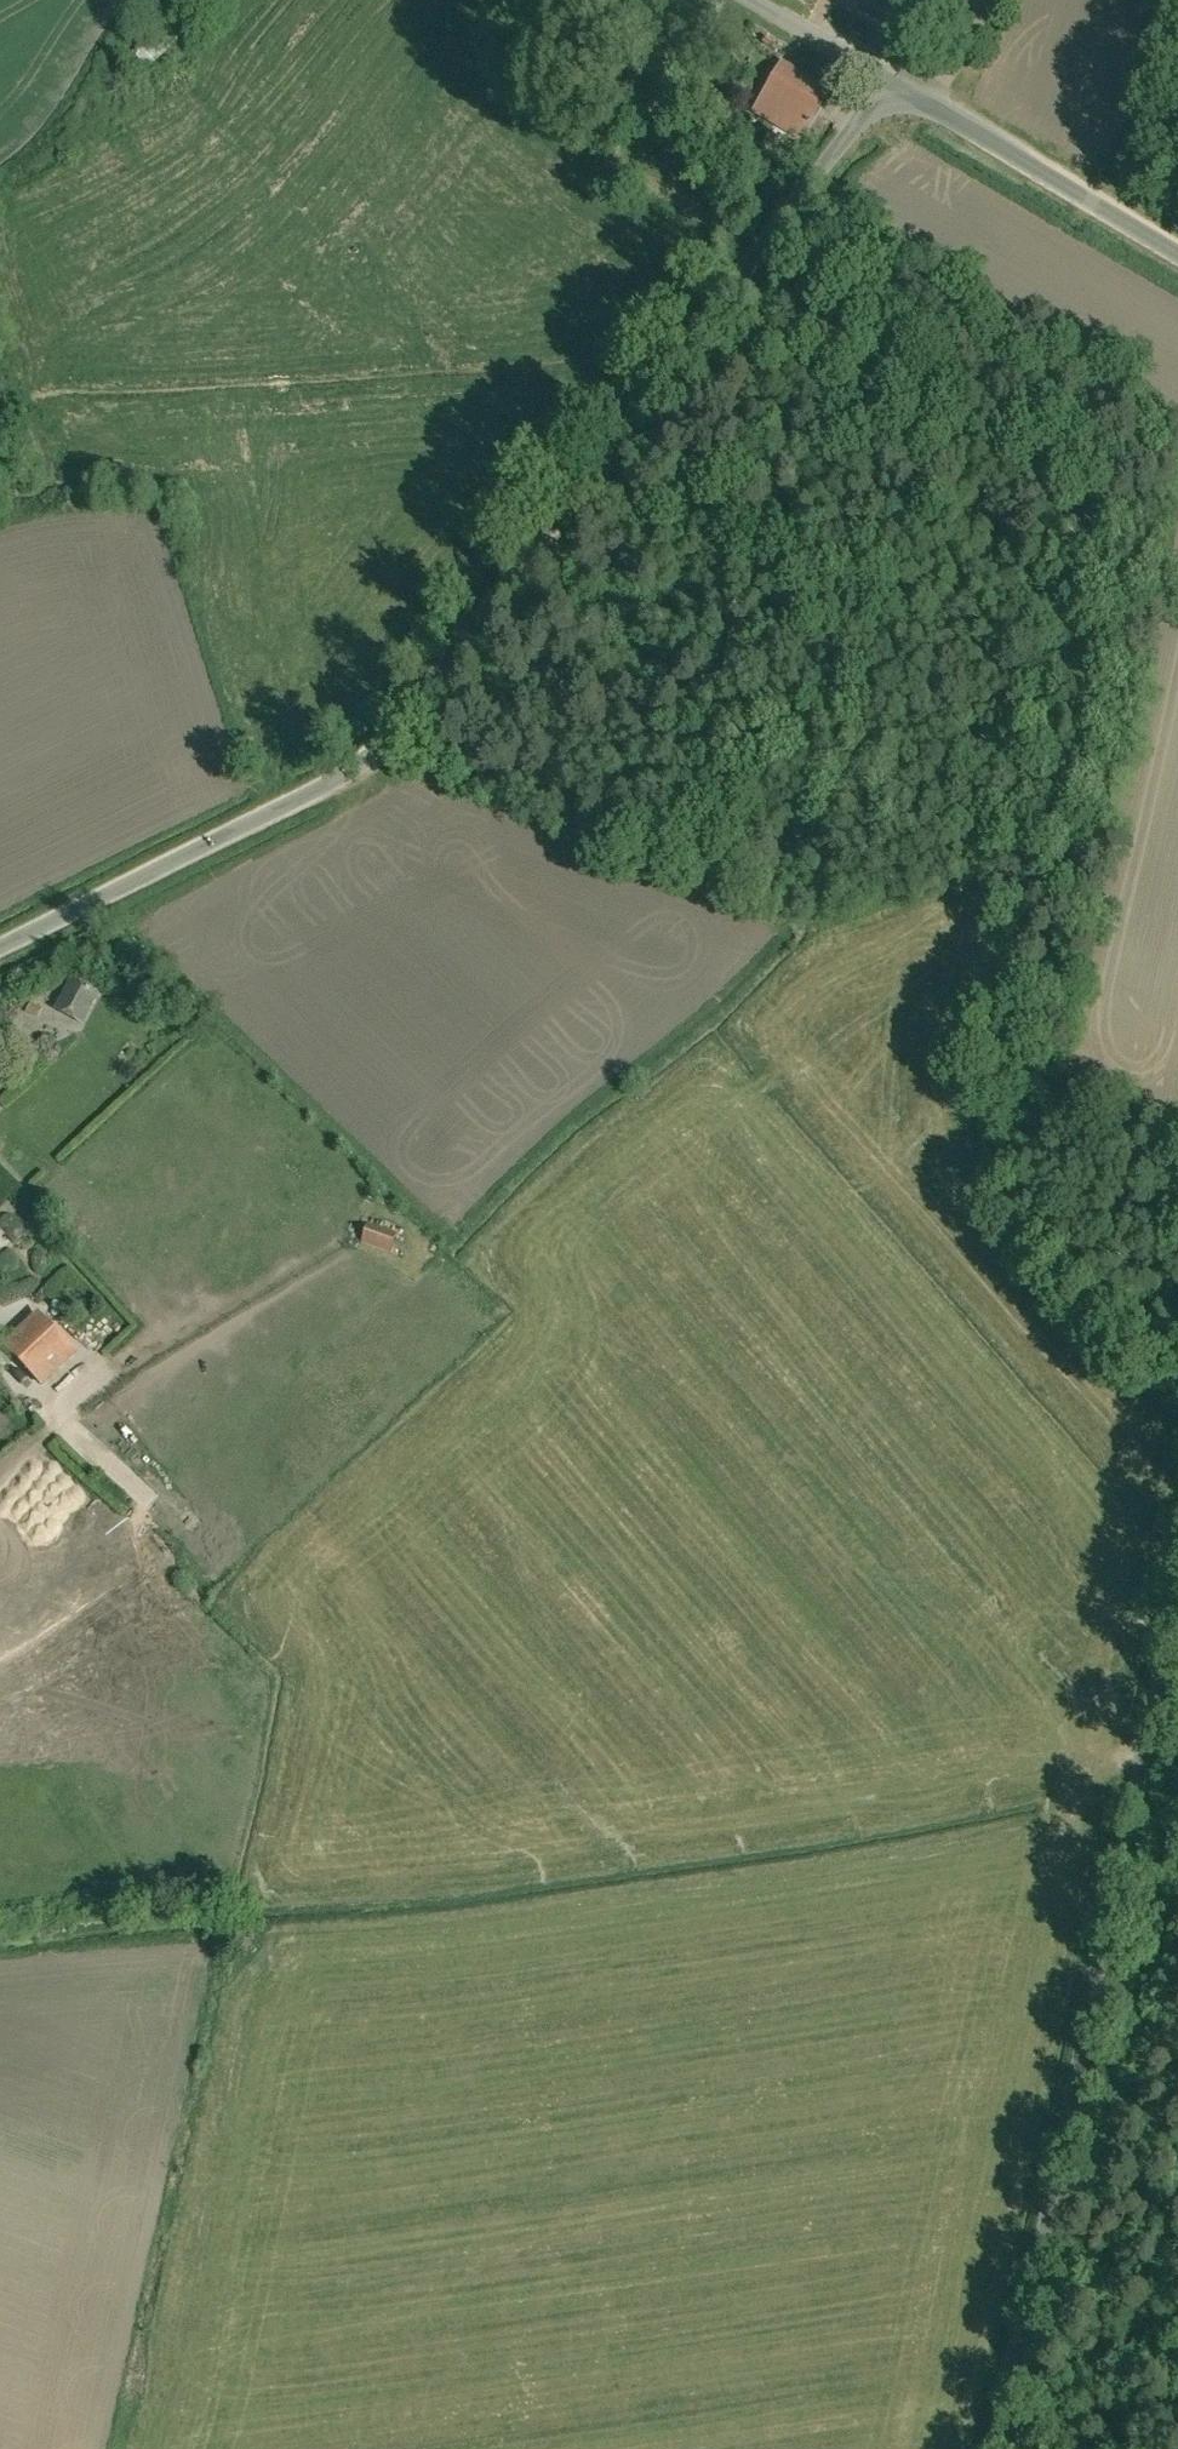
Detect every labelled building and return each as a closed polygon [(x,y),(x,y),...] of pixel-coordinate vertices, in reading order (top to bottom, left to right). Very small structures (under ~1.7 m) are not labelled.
[(834,98),(791,72),(779,93),(770,107),(813,133),(821,119),(834,98)] [(77,987),(60,1018),(88,1034),(105,1002),(77,987)] [(371,1226),(365,1247),(392,1255),(399,1235),(371,1226)] [(86,1364),(45,1320),(7,1356),(48,1400),(86,1364)]
